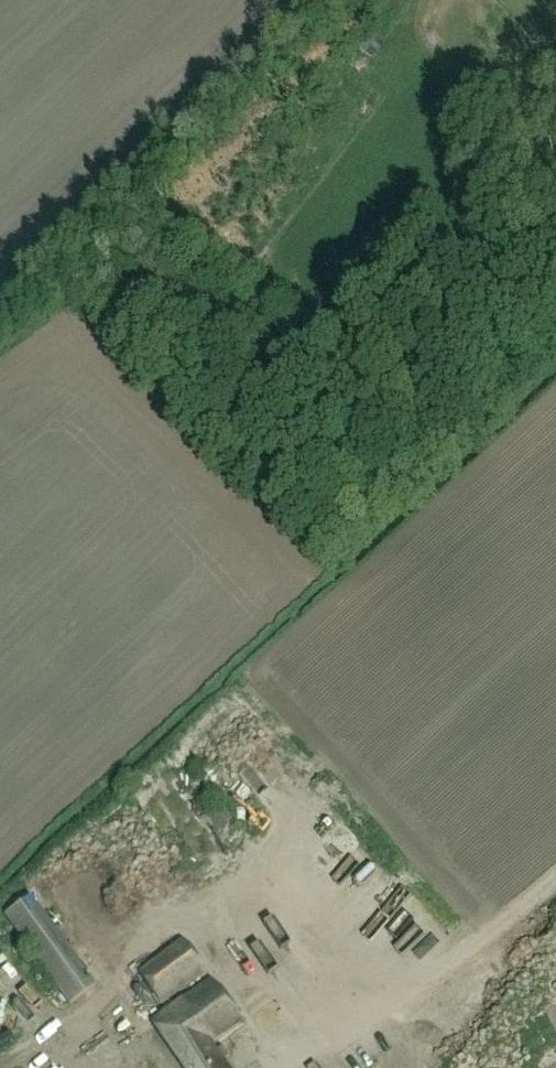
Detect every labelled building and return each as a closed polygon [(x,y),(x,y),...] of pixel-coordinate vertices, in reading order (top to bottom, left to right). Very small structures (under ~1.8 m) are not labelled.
[(31,896),(5,916),(70,1005),(96,986),(31,896)] [(137,972),(160,1006),(206,972),(183,940),(137,972)] [(181,1067),(223,1067),(209,1046),(241,1025),(209,979),(149,1020),(181,1067)] [(263,1067),(298,1067),(289,1053),(263,1067)] [(322,1057),(303,1067),(329,1067),(322,1057)]
